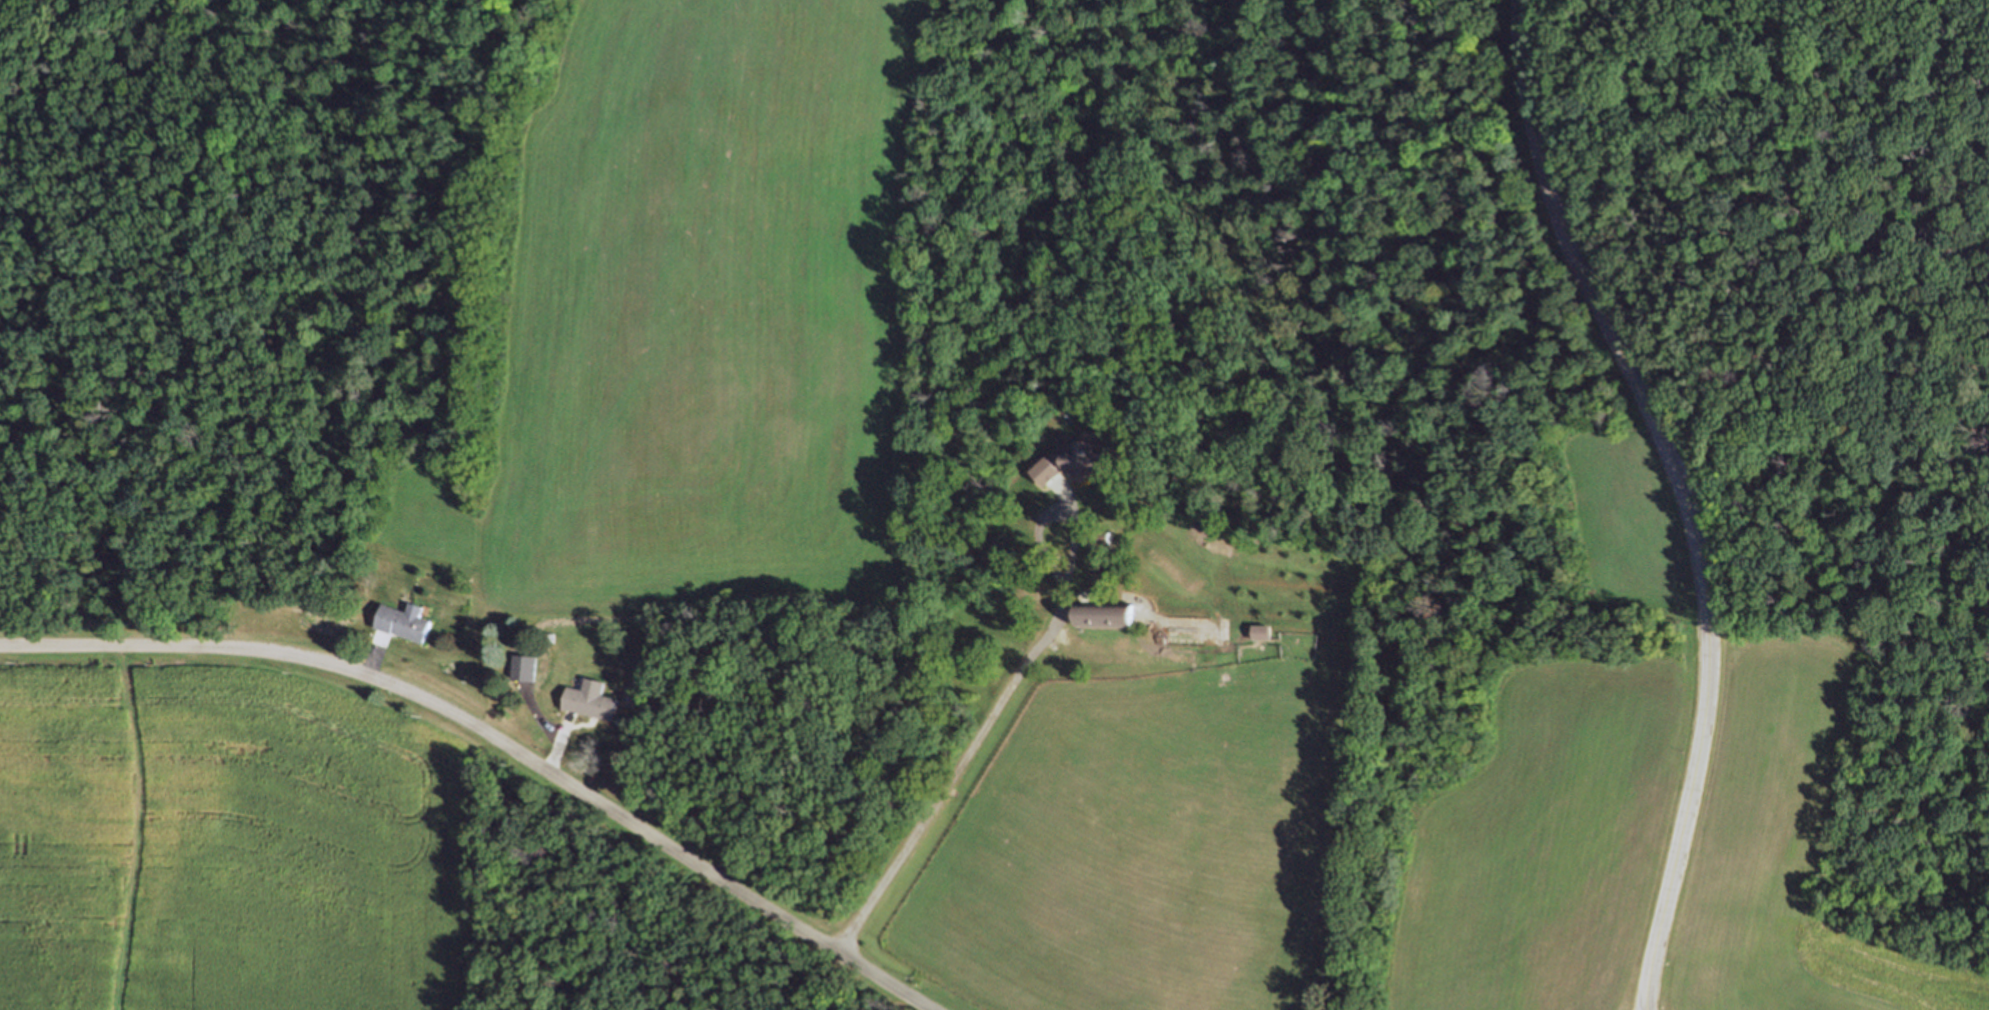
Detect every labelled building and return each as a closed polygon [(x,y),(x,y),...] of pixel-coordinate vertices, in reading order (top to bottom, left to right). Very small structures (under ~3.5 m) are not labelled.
[(1095,443),(1095,451),(1104,452),(1103,474),(1092,474),(1092,467),(1078,467),(1078,473),(1066,473),(1066,465),(1061,466),(1056,469),(1059,472),(1044,484),(1033,473),(1047,459),(1049,461),(1056,455),(1067,455),(1067,449),(1077,449),(1077,442),(1095,443)] [(1086,528),(1111,529),(1111,543),(1086,542),(1086,528)] [(1077,625),(1078,613),(1067,613),(1067,601),(1134,602),(1133,627),(1077,625)] [(374,626),(383,602),(408,611),(411,602),(424,606),(421,616),(431,619),(423,642),(391,630),(391,632),(374,626)] [(546,642),(545,632),(553,632),(554,642),(546,642)] [(561,707),(566,684),(583,688),(586,675),(606,680),(603,694),(619,698),(614,719),(561,707)]
